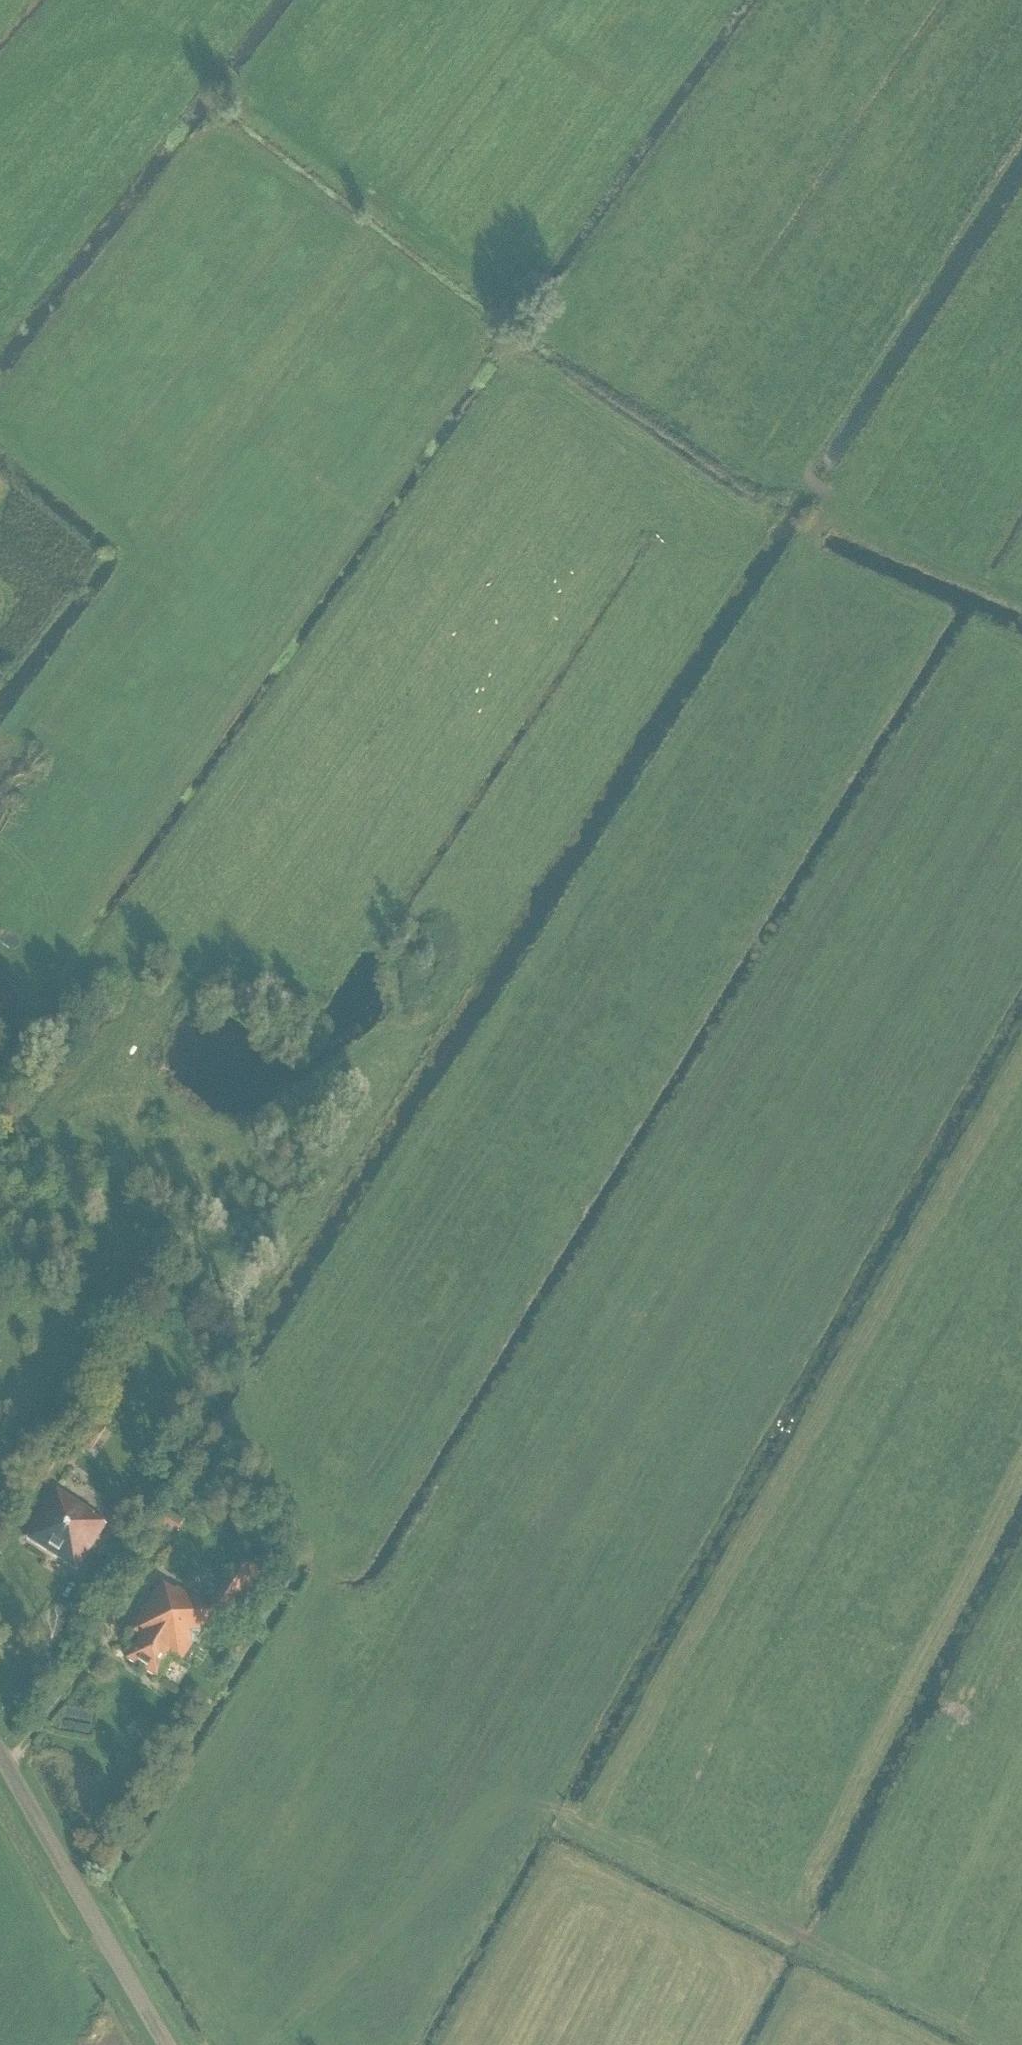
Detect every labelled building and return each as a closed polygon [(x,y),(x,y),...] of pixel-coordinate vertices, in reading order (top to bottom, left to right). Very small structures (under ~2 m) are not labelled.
[(77,1571),(106,1525),(93,1517),(94,1514),(57,1490),(26,1539),(77,1571)] [(223,1619),(256,1567),(240,1557),(208,1608),(177,1589),(174,1592),(160,1583),(130,1631),(141,1637),(127,1660),(156,1679),(171,1656),(181,1663),(213,1613),(223,1619)]
